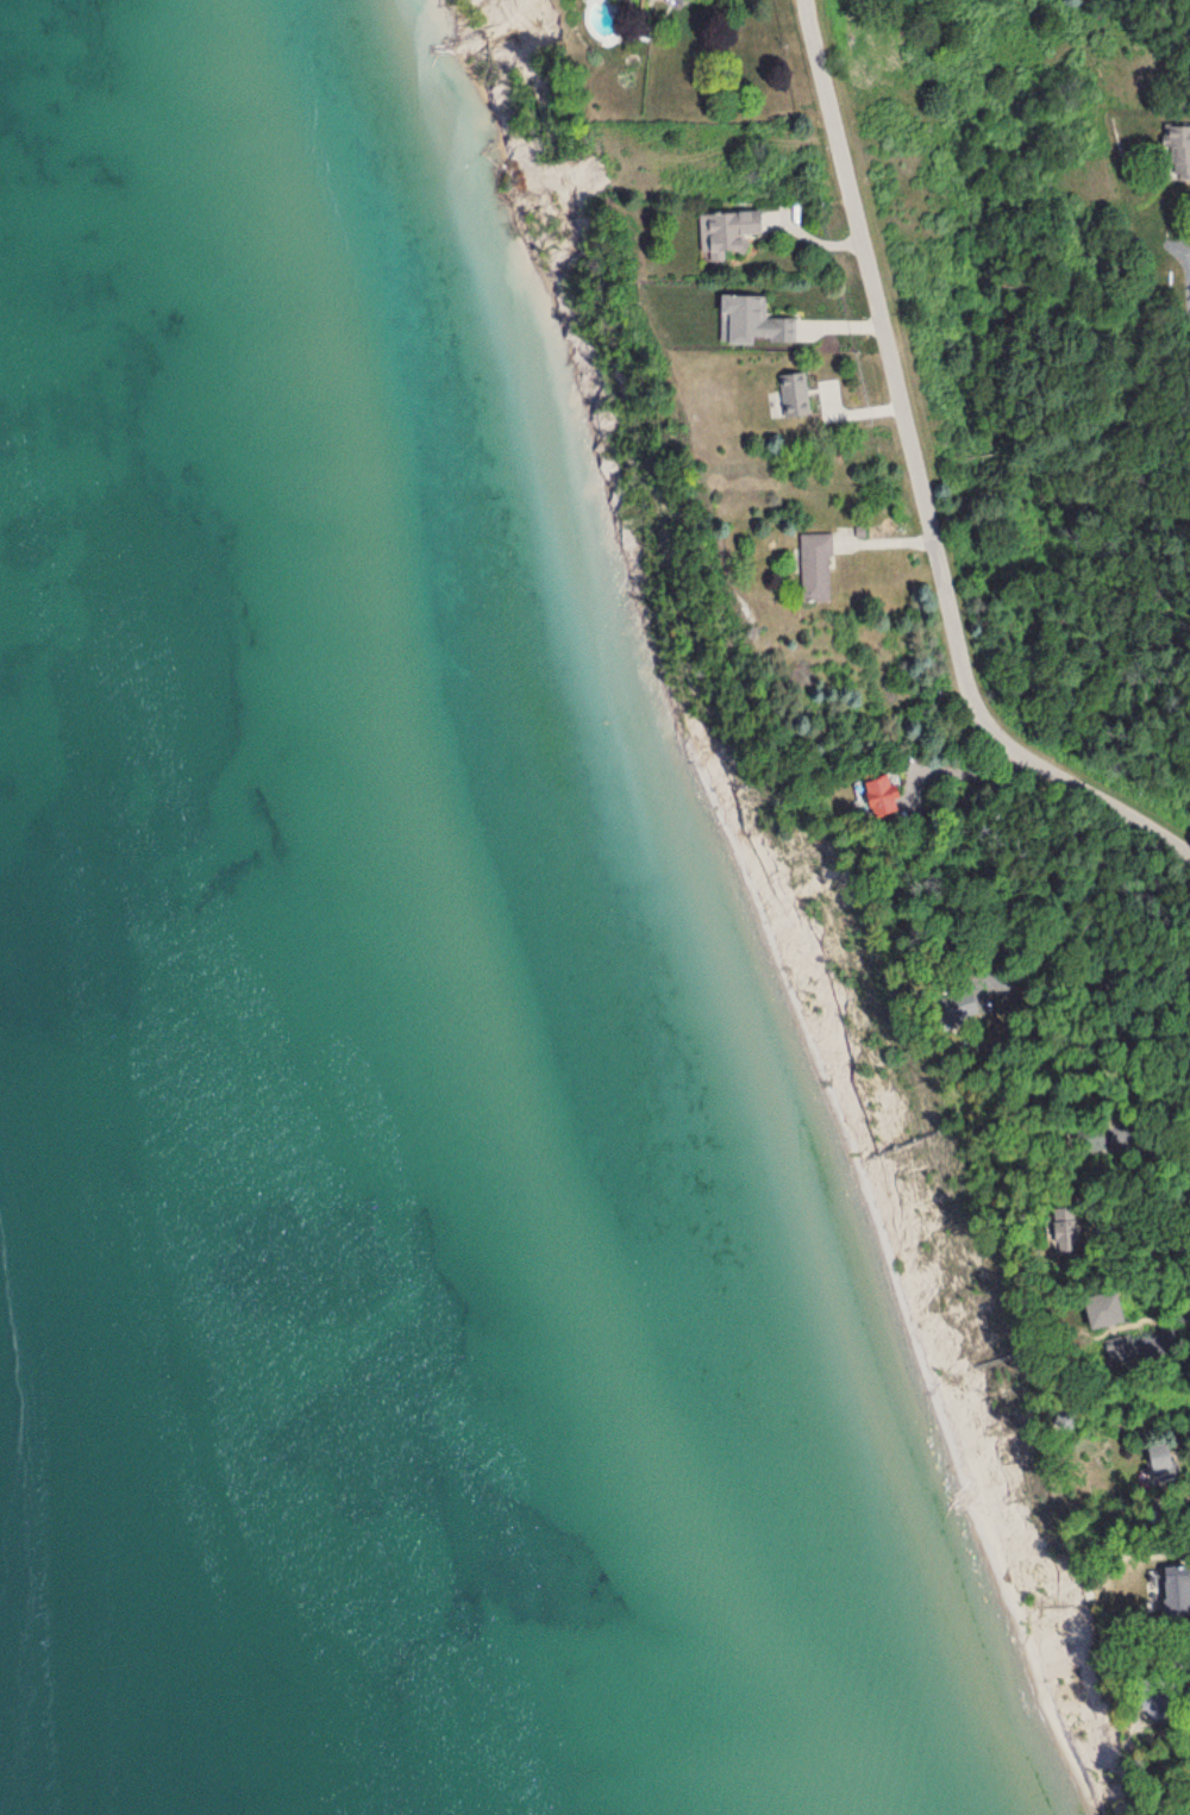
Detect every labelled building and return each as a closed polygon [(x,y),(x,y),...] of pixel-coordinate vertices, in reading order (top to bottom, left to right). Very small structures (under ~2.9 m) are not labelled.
[(756,258),(756,235),(774,235),(774,212),(707,213),(708,259),(756,258)] [(744,316),(744,345),(806,345),(806,320),(776,320),(775,296),(734,296),(734,316),(744,316)] [(813,417),(808,374),(785,377),(787,392),(775,394),(778,421),(813,417)] [(809,536),(809,602),(838,602),(838,536),(809,536)] [(890,820),(919,813),(911,777),(872,786),(877,808),(887,805),(890,820)] [(1121,1294),(1093,1297),(1097,1331),(1125,1329),(1121,1294)]
